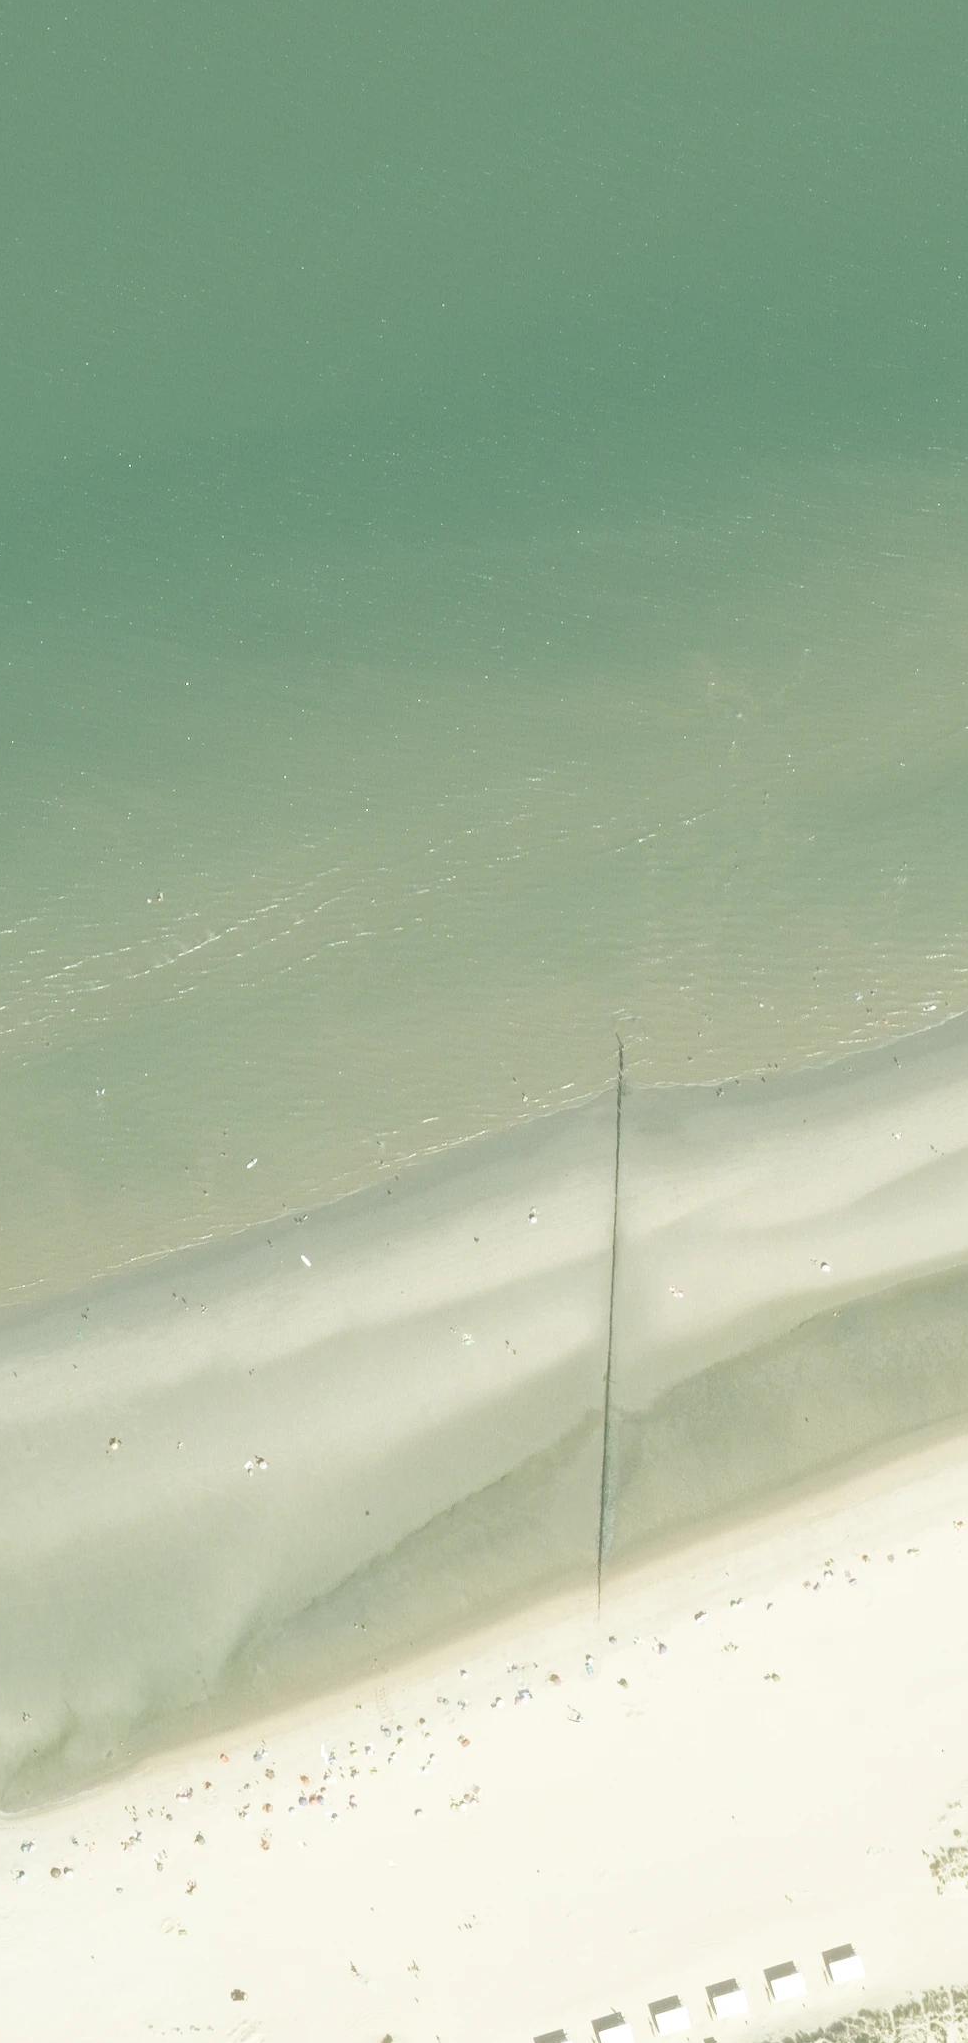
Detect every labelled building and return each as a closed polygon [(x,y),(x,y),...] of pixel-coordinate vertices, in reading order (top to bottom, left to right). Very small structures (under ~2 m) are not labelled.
[(862,1956),(831,1965),(836,1983),(867,1974),(862,1956)] [(805,1973),(774,1982),(779,2000),(810,1991),(805,1973)] [(746,1991),(715,2000),(720,2017),(751,2008),(746,1991)] [(688,2008),(657,2017),(662,2034),(693,2025),(688,2008)] [(601,2035),(603,2042),(637,2042),(632,2026),(601,2035)]
